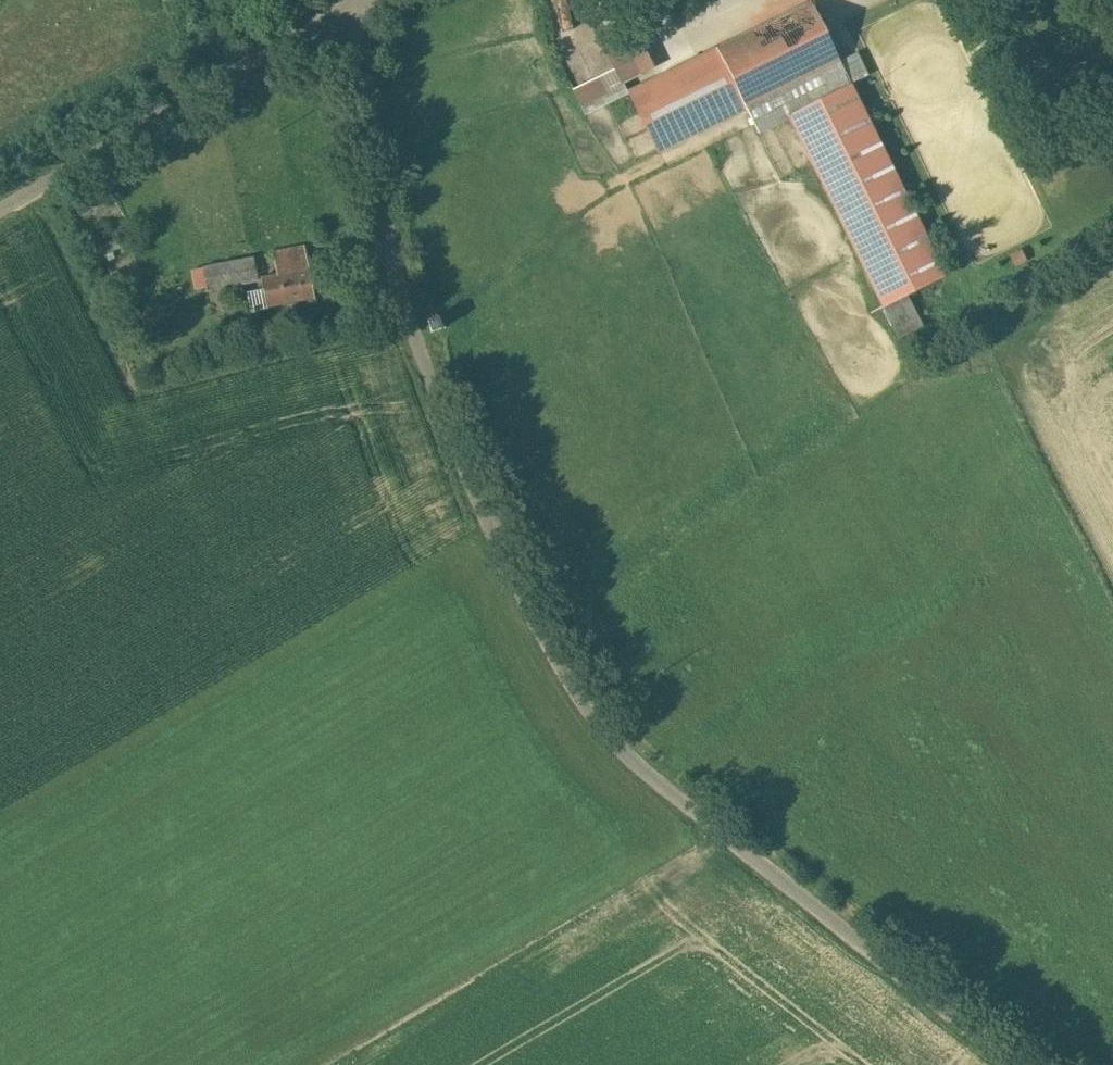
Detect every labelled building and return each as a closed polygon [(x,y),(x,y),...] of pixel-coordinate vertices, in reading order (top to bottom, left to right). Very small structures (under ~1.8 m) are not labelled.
[(315,4),(312,0),(287,0),(297,15),(315,4)] [(947,273),(809,1),(628,93),(660,155),(745,111),(757,135),(787,120),(882,306),(947,273)] [(304,245),(272,251),(276,273),(309,267),(304,245)] [(252,255),(203,265),(208,291),(258,280),(252,255)] [(276,273),(261,276),(267,308),(315,300),(309,267),(276,273)] [(439,317),(428,321),(432,332),(443,328),(439,317)]
